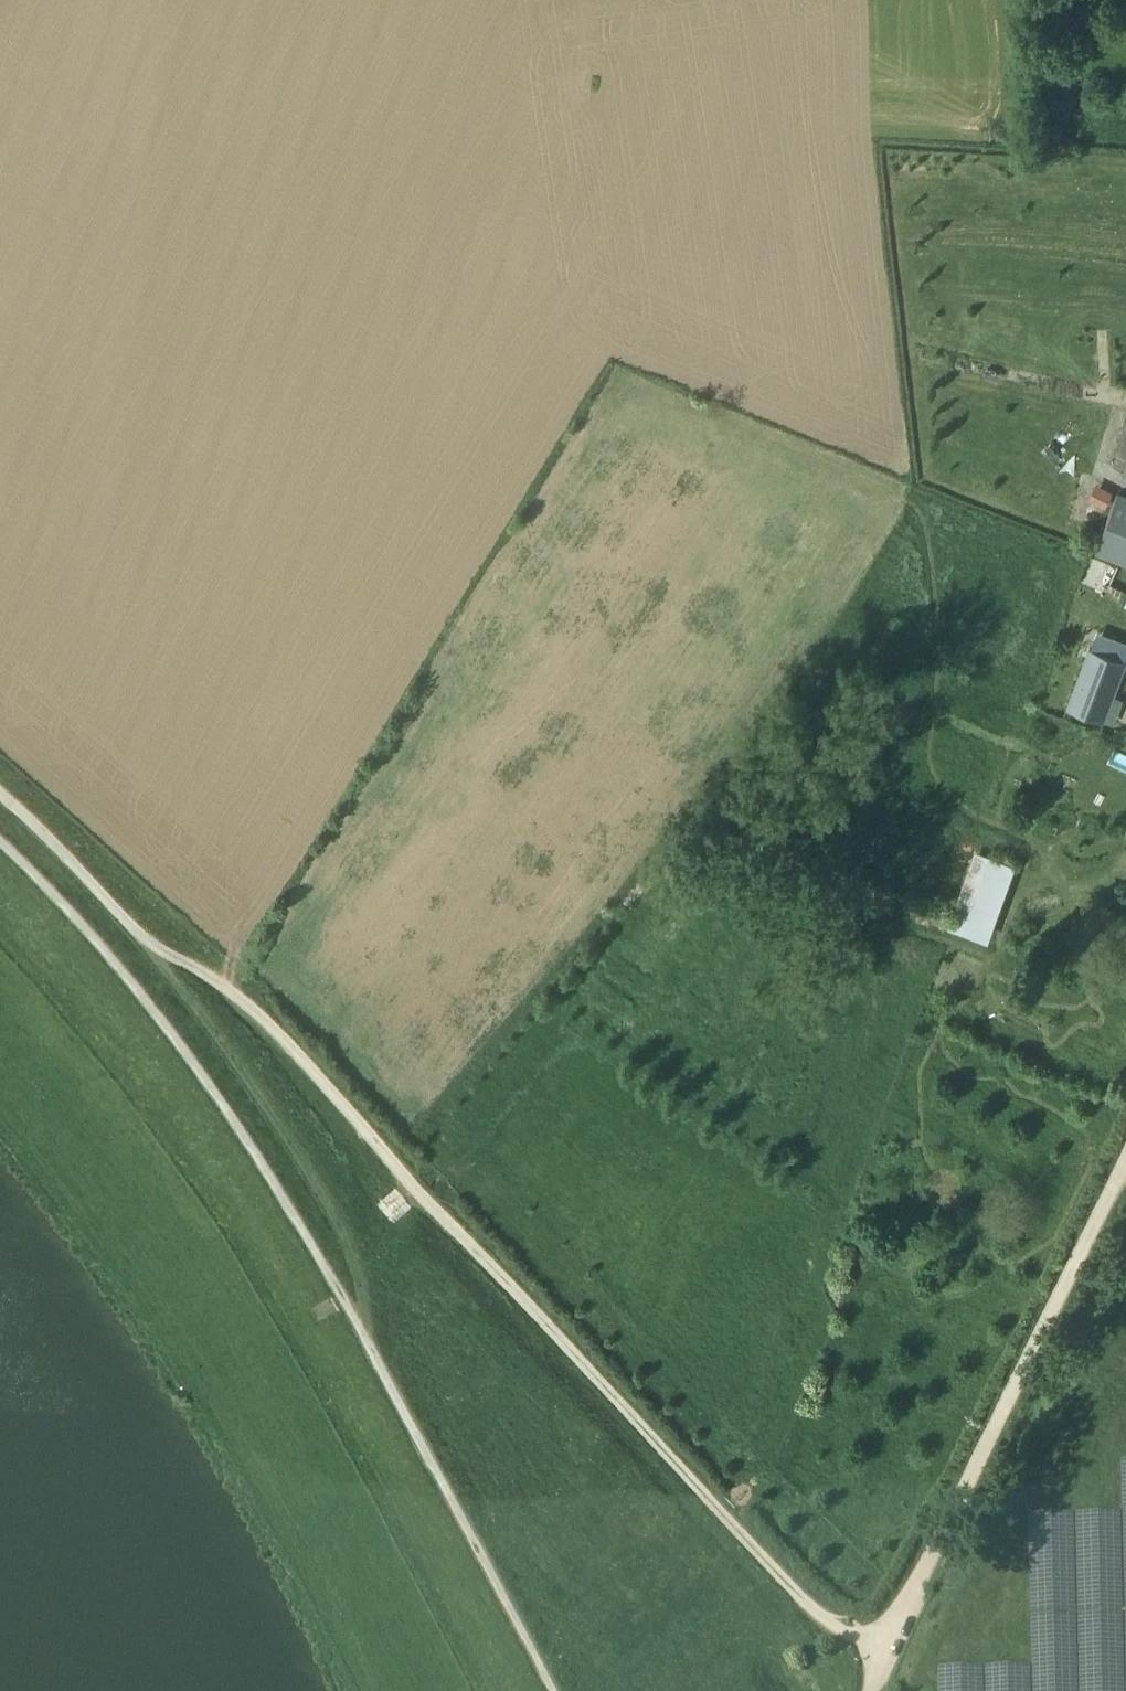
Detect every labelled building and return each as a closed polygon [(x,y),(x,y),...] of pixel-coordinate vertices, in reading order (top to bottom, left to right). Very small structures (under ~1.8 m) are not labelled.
[(1125,562),(1125,496),(1118,492),(1096,550),(1125,562)] [(1125,662),(1125,659),(1091,647),(1062,724),(1099,738),(1125,662)] [(995,939),(1020,840),(975,828),(949,928),(995,939)]
